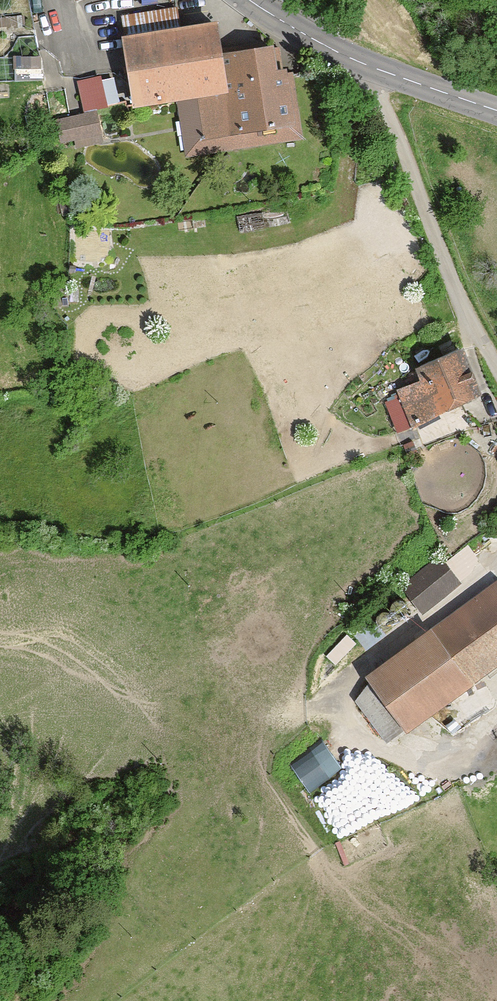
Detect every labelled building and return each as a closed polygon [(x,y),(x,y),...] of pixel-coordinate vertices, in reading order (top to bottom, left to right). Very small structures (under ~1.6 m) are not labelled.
[(0,19),(0,26),(24,24),(24,16),(0,19)] [(215,26),(125,40),(135,105),(195,96),(201,139),(242,132),(242,131),(290,124),(278,48),(220,56),(215,26)] [(40,57),(15,58),(15,81),(44,80),(44,74),(40,68),(40,57)] [(112,78),(100,81),(106,106),(118,103),(112,78)] [(96,112),(57,121),(62,142),(101,133),(96,112)] [(458,349),(420,367),(425,379),(401,389),(409,409),(398,413),(403,425),(414,421),(416,426),(477,395),(458,349)] [(441,560),(406,587),(421,609),(467,573),(455,556),(444,564),(441,560)] [(371,677),(407,726),(496,660),(496,588),(371,677)] [(391,604),(390,607),(390,610),(392,613),(394,615),(396,616),(399,617),(402,616),(404,615),(406,613),(407,610),(408,607),(407,605),(406,602),(404,600),(401,599),(398,599),(395,600),(393,602),(391,604)] [(377,616),(376,619),(376,622),(378,624),(380,627),(382,628),(385,628),(388,628),(390,627),(392,625),(393,622),(394,619),(393,617),(392,614),(390,612),(387,611),(384,611),(381,612),(379,613),(377,616)] [(384,634),(373,620),(356,634),(367,647),(384,634)]
